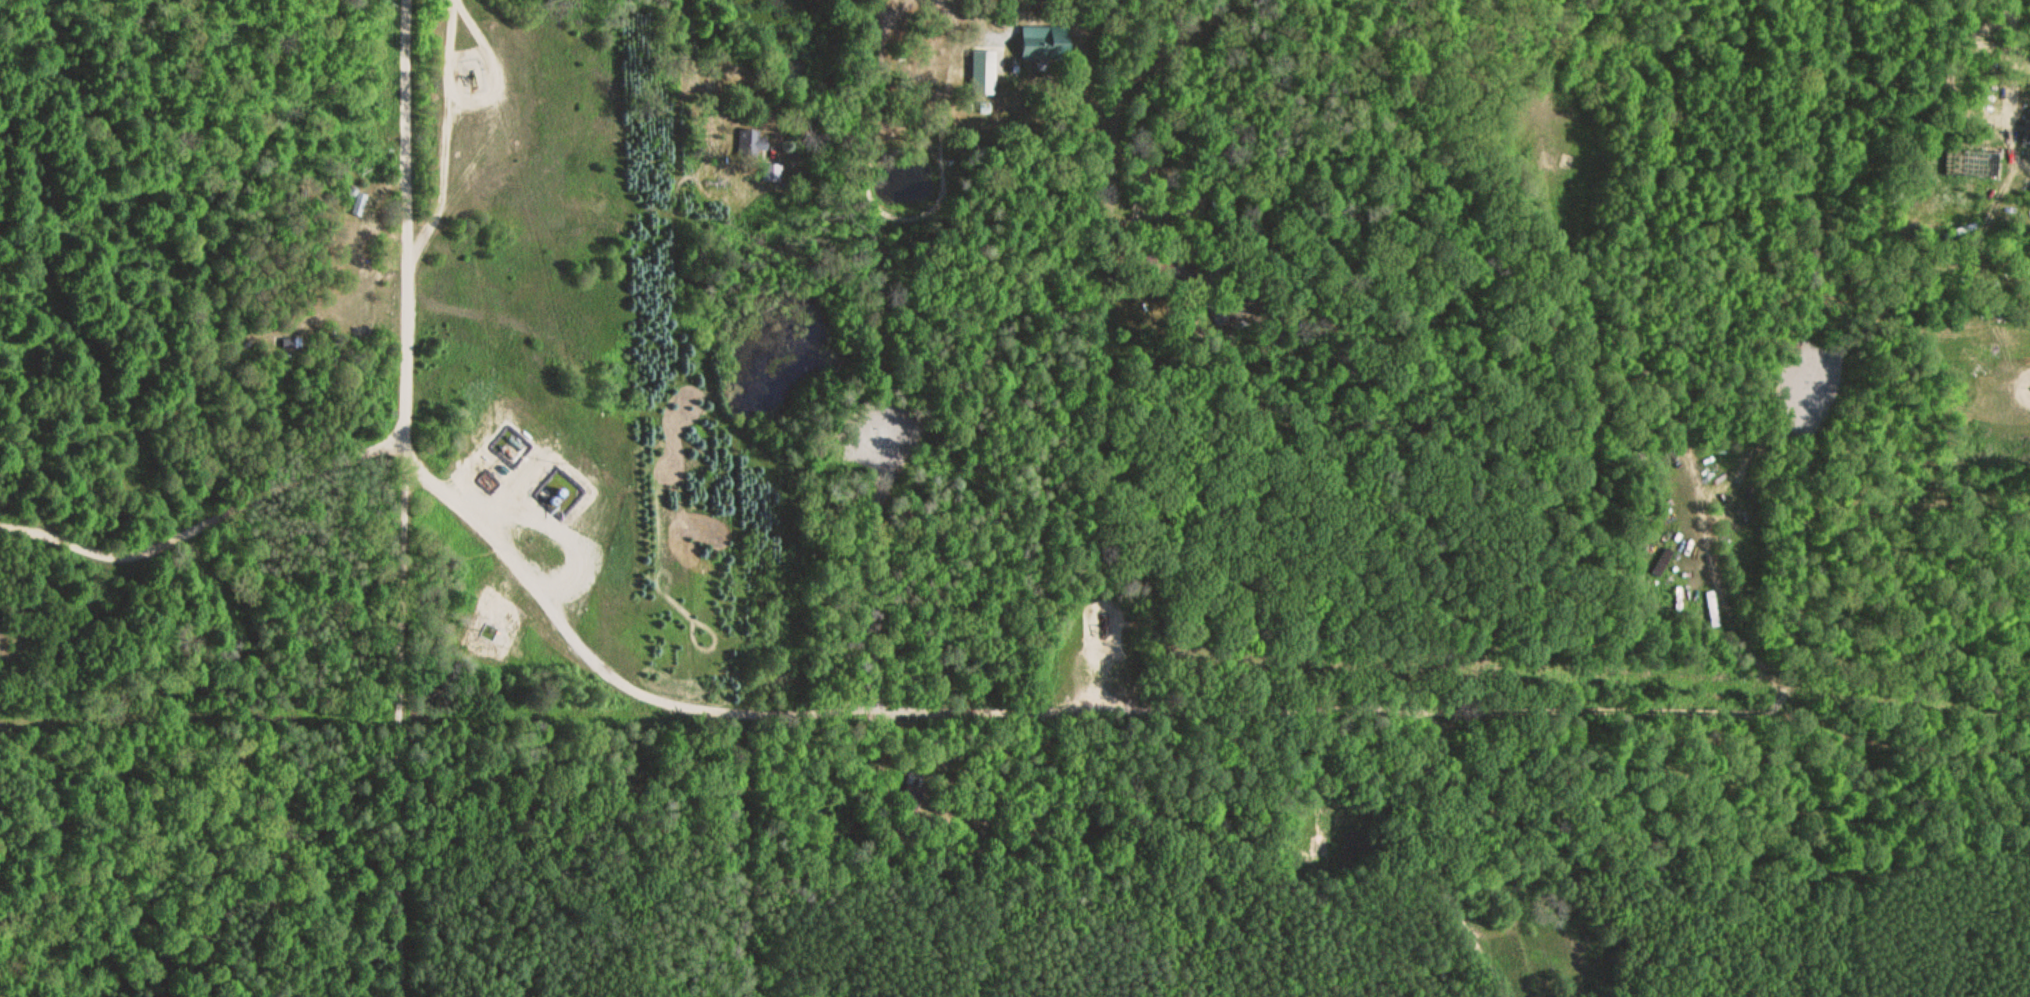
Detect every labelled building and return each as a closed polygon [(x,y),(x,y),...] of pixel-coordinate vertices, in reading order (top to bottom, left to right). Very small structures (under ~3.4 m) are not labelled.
[(1066,29),(1017,29),(1017,62),(1066,62),(1066,29)] [(734,158),(763,158),(763,141),(756,141),(756,132),(734,132),(734,158)] [(344,196),(353,199),(347,216),(357,219),(364,196),(346,190),(344,196)] [(1708,628),(1716,626),(1709,592),(1701,594),(1708,628)] [(898,803),(913,808),(922,779),(907,774),(898,803)]
